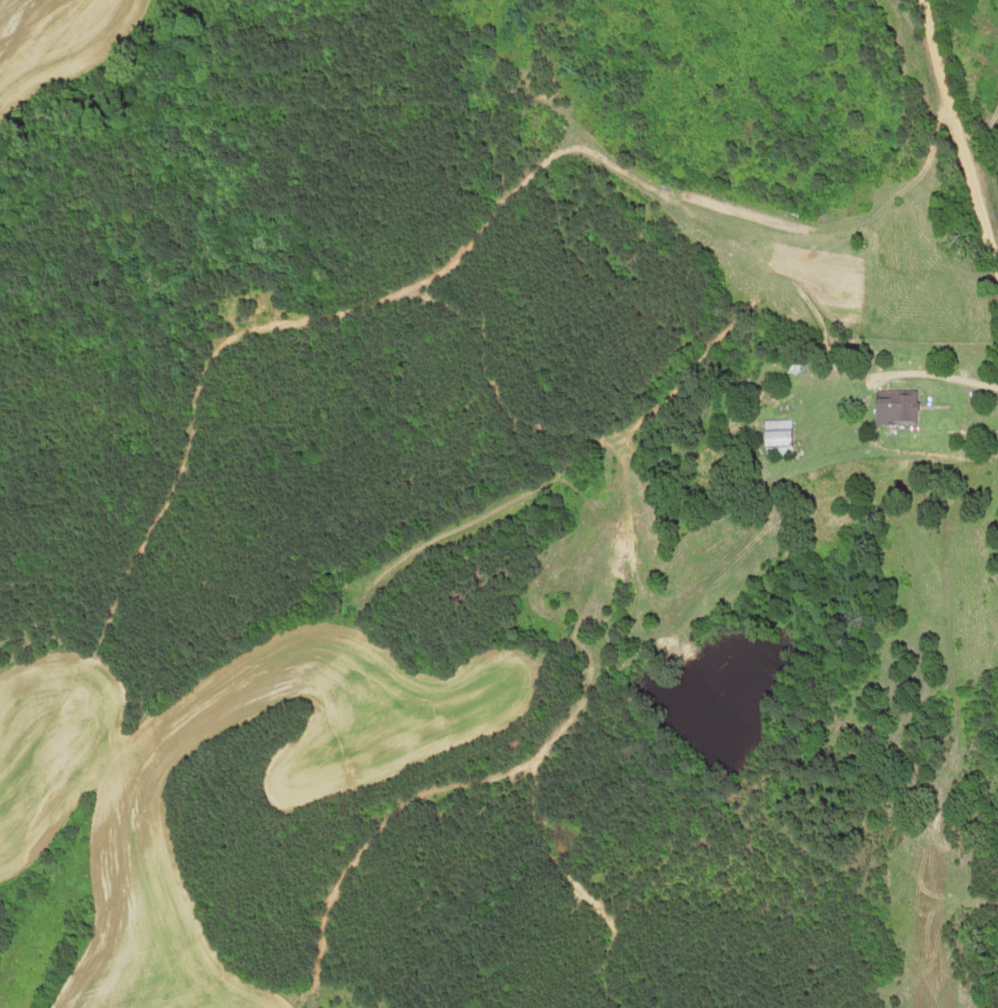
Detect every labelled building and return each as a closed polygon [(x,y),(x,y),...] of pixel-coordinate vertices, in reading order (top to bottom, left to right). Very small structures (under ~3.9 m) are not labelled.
[(872,403),(872,423),(916,422),(916,392),(894,392),(894,403),(872,403)] [(791,421),(761,421),(760,457),(790,457),(791,421)]
